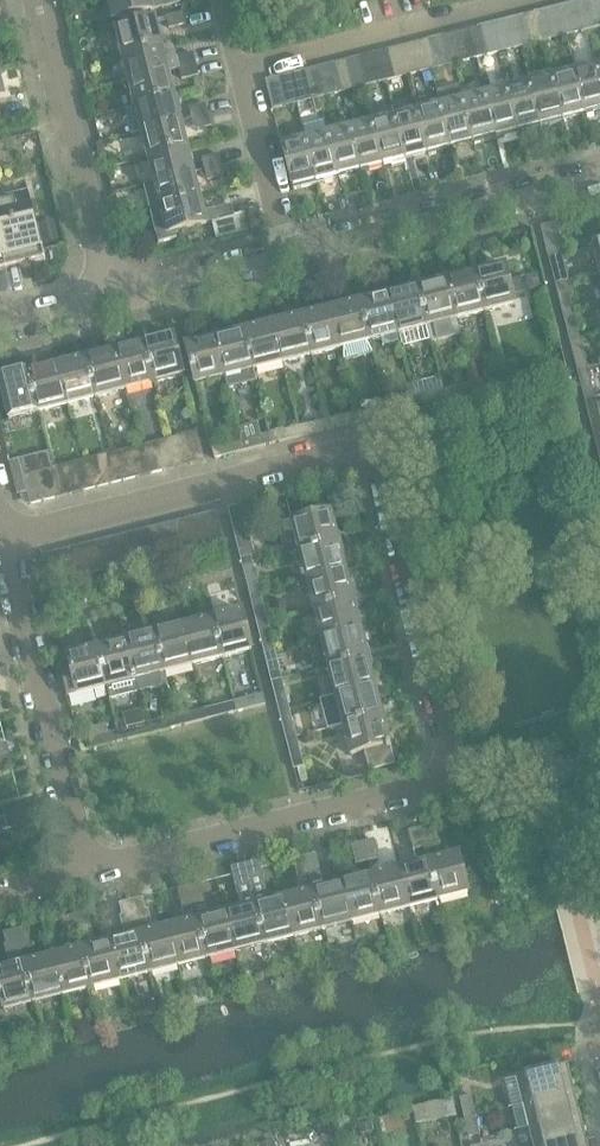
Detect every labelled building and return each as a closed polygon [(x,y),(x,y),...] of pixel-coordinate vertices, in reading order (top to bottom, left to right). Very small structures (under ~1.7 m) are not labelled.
[(113,20),(153,10),(153,9),(163,7),(162,0),(108,0),(113,20)] [(576,3),(583,32),(597,28),(590,0),(586,0),(576,3)] [(597,28),(599,27),(599,0),(590,0),(597,28)] [(576,3),(562,6),(570,35),(583,32),(576,3)] [(562,6),(549,9),(556,38),(570,35),(562,6)] [(549,9),(536,13),(543,42),(556,38),(549,9)] [(183,13),(166,17),(169,29),(186,25),(183,13)] [(536,13),(522,16),(529,45),(543,42),(536,13)] [(522,16),(509,20),(516,49),(529,45),(522,16)] [(155,20),(116,30),(122,56),(162,46),(155,20)] [(509,20),(495,23),(502,52),(516,49),(509,20)] [(495,23),(482,26),(489,55),(502,52),(495,23)] [(482,26),(468,30),(475,59),(489,55),(482,26)] [(468,30),(455,33),(462,62),(475,59),(468,30)] [(455,33),(441,37),(448,66),(462,62),(455,33)] [(441,37),(428,40),(435,69),(448,66),(441,37)] [(428,40),(414,43),(421,72),(435,69),(428,40)] [(414,43),(401,47),(408,76),(421,72),(414,43)] [(193,54),(176,58),(165,57),(162,46),(122,56),(129,81),(168,71),(168,72),(179,69),(196,65),(193,54)] [(401,47),(387,50),(395,79),(408,76),(401,47)] [(387,50),(374,54),(381,83),(395,79),(387,50)] [(374,54),(360,57),(368,86),(381,83),(374,54)] [(360,57),(347,60),(354,89),(368,86),(360,57)] [(347,60),(333,64),(341,93),(354,89),(347,60)] [(333,64),(320,67),(327,96),(341,93),(333,64)] [(196,65),(179,69),(182,80),(198,75),(196,65)] [(575,70),(586,114),(587,116),(594,114),(593,112),(599,110),(599,76),(597,65),(575,70)] [(320,67),(307,70),(314,100),(327,96),(320,67)] [(307,70),(293,74),(300,103),(314,100),(307,70)] [(552,76),(553,76),(551,70),(528,76),(529,82),(530,82),(541,128),(564,122),(552,76)] [(586,114),(575,70),(553,76),(552,76),(564,122),(571,120),(571,118),(586,114)] [(168,71),(129,81),(135,107),(175,97),(168,72),(168,71)] [(430,72),(422,74),(424,83),(433,81),(430,72)] [(293,74),(280,77),(287,106),(300,103),(293,74)] [(280,77),(266,81),(273,110),(287,106),(280,77)] [(529,82),(507,87),(518,131),(520,130),(520,133),(541,128),(530,82),(529,82)] [(507,87),(485,93),(496,139),(505,137),(504,134),(518,131),(507,87)] [(461,91),(454,92),(454,93),(450,94),(452,101),(440,104),(451,148),(452,148),(452,150),(459,148),(459,146),(473,142),(463,98),(461,91)] [(496,139),(485,93),(463,98),(473,142),(474,142),(475,144),(496,139)] [(175,97),(135,107),(125,110),(131,135),(141,132),(181,122),(175,97)] [(436,152),(451,148),(440,104),(439,98),(428,101),(429,107),(418,110),(428,153),(429,153),(429,156),(436,154),(436,152)] [(206,104),(189,108),(192,119),(208,115),(206,104)] [(393,109),(371,114),(373,121),(384,165),(384,167),(392,165),(392,167),(406,163),(406,162),(407,161),(395,115),(393,109)] [(418,110),(395,115),(407,161),(414,160),(413,157),(428,153),(418,110)] [(208,115),(192,119),(194,130),(211,126),(208,115)] [(368,168),(384,165),(373,121),(350,127),(361,170),(362,173),(369,171),(368,168)] [(181,122),(141,132),(148,157),(187,147),(181,122)] [(350,127),(328,132),(339,176),(339,178),(347,177),(346,174),(361,170),(350,127)] [(324,180),(339,176),(328,132),(305,138),(317,184),(324,182),(324,180)] [(305,138),(282,144),(293,190),(317,184),(305,138)] [(187,147),(148,157),(154,181),(154,183),(194,173),(187,147)] [(218,155),(202,159),(204,170),(221,166),(218,155)] [(221,166),(204,170),(207,181),(224,177),(221,166)] [(160,208),(200,198),(194,173),(154,183),(154,181),(143,183),(150,211),(161,209),(160,208)] [(6,269),(45,260),(28,193),(0,200),(0,246),(6,269)] [(160,208),(161,209),(150,211),(158,244),(177,239),(175,232),(207,224),(200,198),(160,208)] [(214,210),(217,221),(212,223),(212,224),(213,224),(217,240),(254,230),(250,213),(234,217),(231,205),(214,210)] [(556,285),(566,282),(569,281),(562,252),(548,255),(556,285)] [(475,272),(485,312),(515,305),(505,265),(475,272)] [(475,272),(446,280),(456,319),(485,312),(475,272)] [(537,273),(526,276),(529,290),(540,287),(537,273)] [(446,280),(418,287),(428,327),(431,342),(460,334),(456,319),(446,280)] [(566,282),(556,285),(563,314),(573,311),(566,282)] [(418,287),(389,294),(399,334),(428,327),(418,287)] [(389,294),(360,301),(370,341),(399,334),(389,294)] [(360,301),(331,309),(341,348),(344,360),(373,353),(370,341),(360,301)] [(331,309),(302,316),(312,356),(341,348),(331,309)] [(573,311),(563,314),(570,343),(580,340),(573,311)] [(302,316),(273,323),(283,363),(312,356),(302,316)] [(273,323),(244,330),(254,370),(283,363),(273,323)] [(244,330),(215,338),(225,377),(226,377),(228,389),(257,382),(254,370),(244,330)] [(174,336),(144,343),(154,383),(184,376),(174,336)] [(215,338),(186,345),(196,385),(225,377),(215,338)] [(144,343),(115,351),(125,390),(154,383),(144,343)] [(115,351),(86,358),(96,398),(125,390),(115,351)] [(86,358),(57,365),(67,405),(96,398),(86,358)] [(57,365),(28,373),(38,412),(67,405),(57,365)] [(587,369),(577,372),(585,401),(595,398),(587,369)] [(0,380),(0,385),(9,420),(38,412),(28,373),(0,380)] [(472,383),(444,390),(446,401),(475,393),(472,383)] [(444,390),(415,398),(417,408),(446,401),(444,390)] [(415,398),(386,405),(388,415),(417,408),(415,398)] [(585,401),(592,429),(599,428),(599,419),(595,398),(585,401)] [(386,405),(357,412),(359,422),(388,415),(386,405)] [(357,412),(328,419),(331,430),(359,422),(357,412)] [(328,419),(299,427),(302,437),(331,430),(328,419)] [(299,427),(270,434),(273,444),(302,437),(299,427)] [(592,429),(599,458),(599,428),(592,429)] [(184,435),(192,465),(205,461),(198,432),(184,435)] [(270,434),(241,441),(244,451),(273,444),(270,434)] [(184,435),(171,439),(178,468),(192,465),(184,435)] [(171,439),(158,442),(165,471),(178,468),(171,439)] [(241,441),(212,449),(214,459),(244,451),(241,441)] [(158,442),(144,446),(151,475),(165,471),(158,442)] [(144,446),(131,449),(138,478),(151,475),(144,446)] [(131,449),(117,452),(124,482),(138,478),(131,449)] [(117,452),(104,456),(111,485),(124,482),(117,452)] [(57,498),(50,469),(52,469),(48,453),(19,460),(23,476),(37,473),(44,502),(57,498)] [(104,456),(90,459),(98,488),(111,485),(104,456)] [(90,459),(77,462),(84,492),(98,488),(90,459)] [(77,462),(64,466),(71,495),(84,492),(77,462)] [(52,469),(50,469),(57,498),(71,495),(64,466),(52,469)] [(37,473),(23,476),(30,505),(44,502),(37,473)] [(299,499),(287,502),(290,515),(302,512),(299,499)] [(255,556),(242,506),(242,505),(228,509),(243,567),(253,564),(251,557),(255,556)] [(332,512),(292,523),(299,552),(339,542),(332,512)] [(339,542),(299,552),(307,581),(347,571),(339,542)] [(253,564),(243,567),(250,596),(260,593),(253,564)] [(347,571),(307,581),(314,610),(354,600),(347,571)] [(260,593),(250,596),(257,624),(267,622),(260,593)] [(354,600),(314,610),(321,639),(361,629),(354,600)] [(252,651),(242,611),(212,618),(222,658),(252,651)] [(212,618),(183,626),(193,666),(222,658),(212,618)] [(267,622),(257,624),(264,653),(275,651),(267,622)] [(183,626),(154,633),(164,673),(193,666),(183,626)] [(125,633),(123,633),(125,640),(135,680),(138,693),(168,686),(164,673),(154,633),(144,635),(143,629),(125,634),(125,633)] [(361,629),(321,639),(328,668),(368,658),(361,629)] [(125,640),(97,647),(107,687),(135,680),(125,640)] [(71,669),(61,671),(68,697),(107,687),(97,647),(67,655),(71,669)] [(275,651),(264,653),(272,682),(282,680),(275,651)] [(368,658),(328,668),(336,697),(376,687),(368,658)] [(282,680),(272,682),(279,711),(289,709),(282,680)] [(376,687),(336,697),(343,726),(383,716),(376,687)] [(233,702),(236,713),(265,705),(263,695),(233,702)] [(233,702),(204,710),(207,720),(236,713),(233,702)] [(289,709),(279,711),(286,740),(297,737),(289,709)] [(204,710),(175,717),(178,727),(207,720),(204,710)] [(383,716),(343,726),(350,755),(367,751),(372,771),(395,765),(383,716)] [(175,717),(146,724),(149,734),(178,727),(175,717)] [(146,724),(118,732),(120,742),(149,734),(146,724)] [(118,732),(88,739),(91,749),(120,742),(118,732)] [(297,737),(286,740),(294,769),(304,767),(297,737)] [(0,746),(0,758),(9,756),(6,744),(0,746)] [(0,758),(0,770),(12,767),(9,756),(0,758)] [(21,802),(2,807),(5,817),(5,818),(24,813),(21,802)] [(0,819),(0,831),(8,830),(26,825),(24,813),(5,818),(5,817),(0,819)] [(420,828),(425,847),(436,844),(432,826),(420,828)] [(420,828),(409,831),(414,850),(425,847),(420,828)] [(362,843),(367,862),(379,859),(374,840),(362,843)] [(362,843),(351,846),(356,865),(367,862),(362,843)] [(429,861),(439,901),(469,894),(458,854),(429,861)] [(305,858),(309,876),(310,876),(321,874),(316,855),(305,858)] [(305,858),(293,860),(298,879),(309,876),(305,858)] [(257,862),(245,865),(265,945),(294,937),(284,898),(266,902),(265,896),(268,896),(259,861),(257,862)] [(429,861),(400,869),(410,908),(439,901),(429,861)] [(242,902),(243,908),(226,912),(236,952),(265,945),(245,865),(233,868),(231,868),(239,903),(242,902)] [(400,869),(371,876),(381,916),(410,908),(400,869)] [(310,876),(313,890),(323,930),(352,923),(342,883),(325,887),(321,874),(310,876)] [(371,876),(342,883),(352,923),(381,916),(371,876)] [(189,887),(194,905),(205,902),(200,884),(189,887)] [(189,887),(177,890),(182,908),(194,905),(189,887)] [(313,890),(284,898),(294,937),(323,930),(313,890)] [(178,966),(168,927),(151,931),(142,898),(131,901),(150,974),(178,966)] [(131,901),(119,904),(128,937),(110,941),(121,981),(150,974),(131,901)] [(86,905),(71,909),(73,916),(78,935),(81,949),(92,988),(121,981),(110,941),(91,946),(89,939),(94,938),(86,905)] [(226,912),(197,920),(207,959),(236,952),(226,912)] [(73,916),(62,919),(66,938),(78,935),(73,916)] [(197,920),(168,927),(178,966),(207,959),(197,920)] [(26,928),(15,930),(20,950),(31,947),(26,928)] [(1,995),(5,1010),(34,1003),(24,963),(20,950),(15,930),(4,933),(12,966),(0,969),(0,995),(1,995)] [(81,949),(53,956),(63,995),(92,988),(81,949)] [(53,956),(24,963),(34,1003),(63,995),(53,956)] [(154,999),(144,1001),(146,1011),(156,1008),(154,999)] [(567,1063),(516,1076),(523,1105),(575,1092),(567,1063)] [(575,1092),(523,1105),(511,1109),(517,1132),(529,1129),(581,1116),(575,1092)] [(472,1099),(460,1102),(464,1120),(476,1117),(472,1099)] [(438,1102),(413,1108),(417,1125),(442,1120),(438,1102)] [(529,1129),(534,1145),(560,1145),(586,1139),(581,1116),(529,1129)] [(476,1117),(464,1120),(467,1136),(479,1133),(476,1117)] [(371,1124),(358,1126),(360,1134),(373,1131),(371,1124)]
